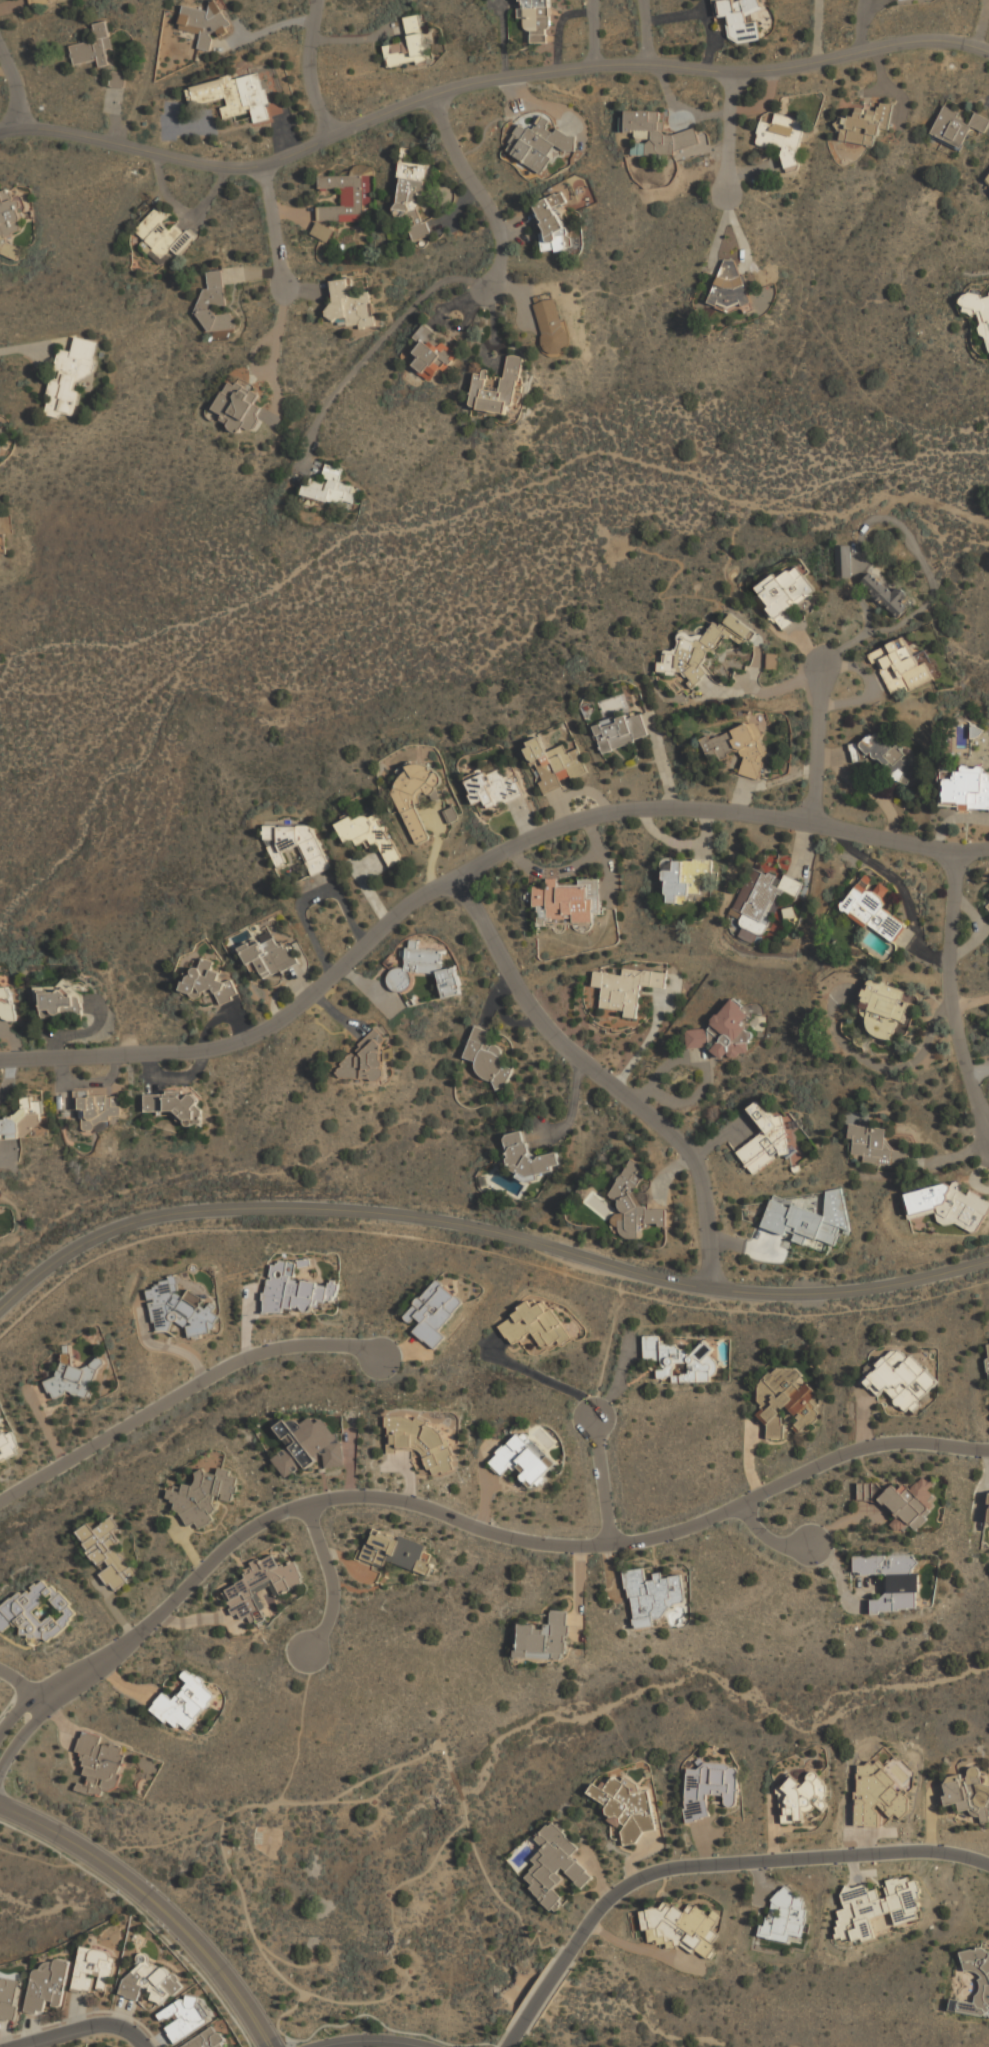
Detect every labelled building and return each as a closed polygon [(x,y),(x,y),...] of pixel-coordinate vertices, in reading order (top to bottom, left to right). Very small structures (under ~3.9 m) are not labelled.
[(549,42),(550,0),(524,0),(524,42),(549,42)] [(747,21),(747,11),(761,11),(761,0),(720,0),(720,15),(729,15),(730,41),(760,41),(759,21),(747,21)] [(179,30),(201,34),(199,48),(210,50),(213,34),(218,35),(222,12),(183,5),(179,30)] [(420,14),(405,16),(409,39),(384,43),(388,66),(428,59),(420,14)] [(92,24),(96,39),(70,45),(74,64),(98,59),(99,66),(108,64),(105,48),(113,46),(108,21),(92,24)] [(252,112),(254,122),(271,118),(261,71),(188,86),(192,105),(222,99),(226,118),(252,112)] [(894,104),(879,102),(878,110),(855,107),(854,117),(840,115),(837,139),(876,145),(878,129),(890,130),(894,104)] [(972,118),(943,106),(931,136),(962,149),(971,126),(986,132),(988,124),(988,118),(974,112),(972,118)] [(660,111),(624,111),(623,136),(646,136),(646,151),(647,155),(662,155),(699,145),(699,140),(696,128),(673,134),(665,134),(665,130),(660,111)] [(756,143),(785,149),(781,165),(796,168),(806,119),(773,112),(771,121),(761,119),(756,143)] [(509,151),(540,172),(542,172),(550,161),(552,152),(554,148),(574,152),(577,136),(566,135),(562,132),(548,129),(550,121),(543,117),(535,129),(519,126),(511,139),(509,151)] [(395,213),(412,214),(410,237),(427,238),(429,220),(422,219),(426,164),(400,162),(395,213)] [(364,175),(319,175),(319,188),(342,188),(342,205),(319,205),(319,221),(364,221),(364,175)] [(25,230),(19,211),(28,209),(24,195),(16,198),(12,187),(0,191),(0,238),(25,230)] [(547,255),(572,244),(551,196),(534,204),(546,230),(538,234),(547,255)] [(169,220),(171,217),(157,205),(132,236),(165,263),(188,235),(169,220)] [(312,234),(329,241),(334,228),(318,222),(312,234)] [(707,303),(733,314),(737,304),(745,307),(751,292),(734,286),(742,265),(724,258),(707,303)] [(205,333),(236,329),(234,311),(228,312),(223,271),(198,274),(205,333)] [(370,291),(349,293),(347,278),(328,281),(333,319),(347,317),(348,326),(374,323),(370,291)] [(970,293),(960,297),(966,313),(983,313),(984,320),(988,335),(988,293),(970,293)] [(533,303),(548,357),(570,350),(556,297),(533,303)] [(433,382),(457,351),(424,325),(415,337),(423,343),(408,362),(433,382)] [(76,418),(81,391),(76,390),(78,378),(91,381),(98,341),(75,337),(72,351),(59,348),(46,412),(76,418)] [(522,356),(508,354),(504,378),(491,376),(492,371),(477,369),(470,406),(512,414),(522,356)] [(259,394),(229,379),(213,412),(252,431),(263,407),(255,403),(259,394)] [(342,469),(320,465),(318,478),(306,475),(301,497),(349,506),(353,485),(340,483),(342,469)] [(837,575),(851,575),(851,545),(837,545),(837,575)] [(774,619),(816,590),(797,562),(755,591),(774,619)] [(893,592),(871,573),(860,585),(898,618),(908,607),(902,601),(908,594),(899,586),(893,592)] [(687,630),(660,665),(675,677),(680,671),(697,685),(707,671),(700,666),(712,651),(714,653),(730,634),(744,646),(756,631),(732,612),(721,626),(714,621),(699,640),(687,630)] [(873,651),(892,696),(934,677),(927,662),(919,665),(906,636),(873,651)] [(594,725),(602,752),(649,738),(641,711),(594,725)] [(749,779),(771,769),(751,721),(702,742),(711,763),(737,752),(749,779)] [(900,782),(915,768),(878,730),(863,745),(900,782)] [(524,743),(545,794),(563,786),(558,773),(567,770),(571,779),(588,772),(578,747),(567,752),(564,744),(546,752),(540,737),(524,743)] [(431,837),(415,797),(443,786),(431,758),(400,771),(402,777),(391,782),(416,844),(431,837)] [(522,796),(515,773),(504,777),(501,768),(467,779),(475,803),(486,800),(488,807),(522,796)] [(988,809),(988,771),(941,771),(941,809),(988,809)] [(403,860),(378,807),(338,826),(346,844),(355,840),(359,849),(376,840),(389,867),(403,860)] [(330,868),(314,830),(314,824),(266,825),(266,837),(278,867),(286,863),(292,862),(307,861),(313,875),(330,868)] [(701,896),(701,885),(711,885),(711,861),(664,860),(663,903),(685,904),(685,895),(701,896)] [(779,900),(793,906),(802,886),(755,865),(734,912),(767,926),(779,900)] [(598,879),(579,879),(578,886),(559,886),(559,878),(547,877),(547,886),(536,886),(535,920),(597,921),(598,879)] [(883,910),(888,902),(883,898),(888,889),(881,885),(876,893),(859,882),(841,909),(895,944),(907,925),(883,910)] [(241,948),(252,974),(260,970),(264,979),(298,964),(289,942),(278,947),(273,934),(241,948)] [(442,973),(440,995),(458,996),(460,968),(442,967),(443,950),(406,947),(405,969),(391,968),(389,988),(410,990),(412,971),(442,973)] [(183,992),(201,997),(203,989),(217,993),(215,999),(231,1004),(237,983),(220,978),(222,972),(212,969),(215,961),(204,958),(201,968),(191,965),(183,992)] [(601,1007),(625,1010),(624,1017),(637,1018),(641,985),(666,988),(667,973),(623,968),(623,975),(595,972),(593,986),(603,987),(601,1007)] [(914,995),(878,981),(876,987),(867,983),(858,1005),(903,1023),(914,995)] [(38,1018),(83,1015),(82,995),(74,995),(74,984),(36,986),(38,1018)] [(13,986),(0,987),(0,1016),(15,1015),(13,986)] [(749,1054),(746,1001),(726,1003),(726,1015),(714,1016),(716,1038),(711,1038),(710,1029),(686,1030),(687,1048),(714,1046),(715,1056),(749,1054)] [(494,1032),(476,1026),(465,1059),(477,1063),(473,1074),(496,1082),(507,1050),(490,1044),(494,1032)] [(384,1080),(385,1035),(359,1035),(358,1056),(340,1056),(339,1079),(384,1080)] [(77,1093),(77,1129),(110,1129),(110,1116),(121,1116),(121,1094),(77,1093)] [(145,1095),(145,1115),(200,1116),(200,1096),(145,1095)] [(47,1136),(45,1098),(20,1100),(22,1116),(0,1118),(0,1139),(47,1136)] [(765,1132),(737,1151),(754,1175),(796,1146),(776,1117),(773,1119),(760,1100),(749,1108),(765,1132)] [(853,1157),(908,1165),(910,1151),(886,1147),(889,1129),(852,1124),(850,1138),(856,1139),(853,1157)] [(506,1134),(511,1176),(560,1169),(558,1152),(528,1156),(525,1131),(506,1134)] [(666,1226),(666,1209),(648,1209),(636,1202),(636,1190),(648,1168),(630,1159),(610,1197),(619,1201),(619,1214),(612,1214),(612,1224),(620,1228),(620,1238),(639,1238),(639,1230),(641,1226),(666,1226)] [(986,1221),(981,1195),(965,1198),(962,1182),(904,1194),(909,1219),(937,1213),(941,1229),(986,1221)] [(826,1191),(828,1204),(824,1214),(823,1214),(795,1206),(792,1206),(771,1200),(762,1229),(805,1242),(807,1236),(836,1245),(839,1233),(849,1232),(844,1188),(826,1191)] [(264,1311),(284,1313),(284,1307),(313,1310),(314,1299),(335,1301),(337,1284),(329,1283),(328,1288),(317,1287),(317,1282),(295,1279),(296,1262),(270,1259),(264,1311)] [(155,1333),(168,1331),(174,1321),(187,1329),(188,1337),(210,1333),(219,1316),(212,1312),(215,1306),(213,1305),(202,1307),(200,1297),(188,1290),(184,1298),(176,1293),(178,1290),(175,1275),(170,1276),(168,1280),(158,1282),(154,1289),(146,1290),(149,1301),(155,1333)] [(435,1348),(445,1335),(440,1330),(463,1300),(435,1278),(404,1318),(414,1326),(411,1330),(435,1348)] [(498,1324),(513,1345),(532,1332),(544,1349),(558,1339),(562,1345),(572,1338),(546,1300),(538,1306),(534,1299),(498,1324)] [(643,1359),(659,1358),(659,1381),(714,1381),(714,1346),(664,1346),(664,1335),(643,1335),(643,1359)] [(57,1380),(48,1378),(45,1389),(90,1399),(100,1358),(92,1356),(89,1370),(71,1366),(75,1348),(65,1345),(57,1380)] [(940,1382),(912,1353),(908,1358),(897,1347),(863,1380),(878,1396),(885,1390),(908,1414),(940,1382)] [(784,1438),(785,1417),(779,1409),(789,1410),(795,1417),(794,1425),(798,1430),(802,1431),(818,1418),(819,1405),(816,1401),(817,1393),(797,1367),(779,1367),(758,1383),(758,1398),(767,1410),(761,1414),(768,1424),(768,1438),(784,1438)] [(285,1479),(322,1458),(329,1470),(347,1460),(324,1419),(315,1424),(311,1417),(298,1425),(293,1417),(276,1427),(289,1448),(273,1457),(285,1479)] [(388,1420),(388,1452),(414,1452),(414,1456),(426,1456),(426,1473),(450,1473),(450,1420),(388,1420)] [(13,1428),(0,1434),(0,1464),(24,1454),(13,1428)] [(556,1463),(522,1429),(490,1461),(503,1474),(511,1466),(532,1487),(556,1463)] [(216,1497),(234,1500),(238,1474),(219,1471),(218,1473),(197,1470),(195,1485),(183,1484),(182,1491),(169,1489),(167,1501),(175,1502),(174,1511),(185,1513),(184,1522),(211,1527),(216,1497)] [(859,1501),(894,1502),(893,1530),(929,1530),(930,1485),(859,1483),(859,1501)] [(113,1592),(137,1575),(109,1533),(119,1527),(113,1517),(94,1530),(90,1523),(75,1533),(97,1565),(104,1560),(109,1567),(100,1573),(113,1592)] [(426,1545),(400,1535),(399,1539),(373,1529),(362,1558),(384,1566),(386,1559),(427,1575),(431,1564),(420,1560),(426,1545)] [(871,1612),(920,1610),(918,1553),(853,1556),(854,1575),(886,1574),(887,1599),(870,1599),(871,1612)] [(305,1584),(294,1560),(279,1566),(274,1554),(242,1568),(247,1579),(224,1589),(237,1621),(251,1615),(253,1619),(266,1613),(257,1592),(273,1585),(278,1595),(305,1584)] [(686,1607),(681,1575),(661,1578),(661,1576),(646,1579),(644,1568),(625,1572),(635,1628),(653,1625),(651,1613),(686,1607)] [(4,1632),(16,1622),(31,1641),(39,1634),(47,1643),(79,1616),(44,1574),(0,1610),(0,1627),(4,1632)] [(568,1611),(551,1610),(550,1624),(518,1624),(518,1657),(567,1659),(568,1611)] [(216,1695),(192,1677),(173,1701),(163,1694),(152,1708),(186,1734),(216,1695)] [(116,1789),(126,1757),(125,1747),(114,1744),(101,1744),(101,1735),(82,1730),(76,1752),(84,1754),(85,1782),(79,1783),(77,1790),(98,1796),(104,1796),(105,1790),(116,1789)] [(687,1768),(686,1819),(709,1820),(709,1796),(724,1796),(724,1806),(738,1806),(738,1764),(701,1763),(701,1768),(687,1768)] [(982,1788),(982,1767),(969,1767),(969,1775),(944,1776),(945,1804),(958,1804),(958,1811),(971,1810),(972,1820),(988,1820),(988,1788),(982,1788)] [(657,1833),(648,1790),(641,1792),(638,1777),(590,1787),(594,1804),(606,1801),(610,1818),(620,1816),(625,1840),(657,1833)] [(782,1822),(803,1822),(803,1803),(816,1803),(816,1779),(781,1780),(782,1822)] [(550,1910),(563,1899),(554,1888),(564,1880),(560,1875),(565,1870),(581,1888),(593,1878),(573,1854),(579,1849),(555,1820),(535,1836),(545,1847),(532,1858),(538,1866),(524,1878),(550,1910)] [(922,1921),(920,1881),(909,1881),(909,1878),(887,1879),(888,1897),(880,1897),(880,1890),(868,1890),(868,1885),(843,1886),(844,1909),(838,1910),(839,1941),(875,1939),(874,1916),(894,1915),(895,1922),(922,1921)] [(761,1938),(789,1943),(791,1935),(801,1937),(809,1895),(778,1889),(776,1905),(778,1905),(776,1915),(765,1913),(761,1938)] [(648,1908),(639,1928),(650,1932),(649,1933),(709,1959),(719,1934),(713,1931),(721,1915),(712,1911),(711,1913),(690,1904),(686,1912),(664,1902),(660,1913),(648,1908)] [(117,1953),(81,1946),(73,1987),(109,1994),(117,1953)] [(965,1948),(961,1968),(983,1973),(977,2003),(960,2000),(958,2010),(988,2016),(988,1953),(965,1948)] [(139,2001),(141,1996),(170,2006),(182,1973),(135,1957),(122,1996),(139,2001)] [(70,1961),(56,1958),(55,1964),(44,1962),(43,1970),(33,1968),(26,2012),(44,2015),(46,2005),(62,2007),(70,1961)] [(21,1981),(0,1978),(0,2020),(15,2022),(21,1981)] [(195,1994),(157,2015),(174,2044),(211,2022),(195,1994)]
